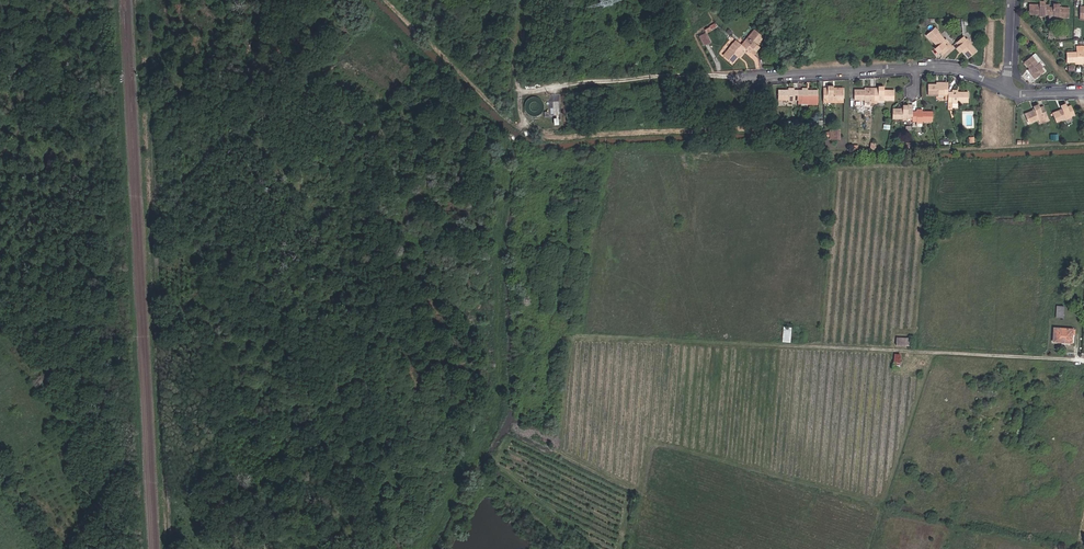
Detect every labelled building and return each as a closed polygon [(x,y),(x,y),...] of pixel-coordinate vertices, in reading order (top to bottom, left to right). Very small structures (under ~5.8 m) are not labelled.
[(1051,2),(1045,2),(1045,0),(1040,0),(1039,2),(1029,1),(1029,12),(1040,13),(1040,16),(1046,16),(1046,13),(1051,13),(1051,6),(1051,2)] [(1055,6),(1051,6),(1051,13),(1050,22),(1054,22),(1054,20),(1060,20),(1060,18),(1069,18),(1069,7),(1061,6),(1061,4),(1055,4),(1055,6)] [(942,55),(950,48),(947,45),(949,43),(944,38),(942,39),(932,28),(924,35),(935,47),(934,48),(938,52),(939,51),(942,55)] [(746,38),(752,31),(750,29),(737,43),(740,46),(743,43),(740,41),(744,36),(746,38)] [(740,46),(743,48),(746,50),(751,55),(753,52),(751,50),(755,46),(754,45),(761,38),(752,31),(746,38),(744,36),(740,41),(743,43),(740,46)] [(710,43),(705,34),(700,36),(706,45),(710,43)] [(755,46),(751,50),(753,52),(757,47),(758,45),(757,44),(762,38),(761,38),(754,45),(755,46)] [(963,42),(960,38),(953,44),(956,48),(953,50),(957,54),(960,51),(967,59),(973,53),(966,45),(968,43),(965,40),(963,42)] [(734,41),(732,39),(718,54),(721,57),(728,49),(725,47),(729,42),(732,44),(734,41)] [(737,43),(734,41),(732,44),(729,42),(725,47),(728,49),(721,57),(729,64),(736,56),(739,58),(743,53),(740,51),(743,48),(740,46),(737,43)] [(1082,49),(1082,46),(1077,46),(1077,49),(1065,49),(1066,60),(1077,60),(1077,62),(1083,62),(1083,60),(1083,49),(1082,49)] [(746,50),(743,48),(740,51),(743,53),(739,58),(736,56),(729,64),(731,65),(737,58),(738,60),(746,50)] [(1030,54),(1022,60),(1027,66),(1028,67),(1026,68),(1025,70),(1030,75),(1032,73),(1035,77),(1043,70),(1040,66),(1042,64),(1038,59),(1036,60),(1039,57),(1035,51),(1031,54),(1030,54)] [(947,95),(948,86),(942,86),(942,84),(937,84),(937,86),(927,86),(928,97),(937,97),(937,100),(941,100),(942,97),(947,97),(947,95)] [(797,100),(797,90),(792,90),(792,88),(787,88),(787,90),(776,90),(776,100),(787,100),(787,102),(793,102),(792,100),(797,100)] [(801,91),(797,90),(797,100),(802,100),(802,102),(809,102),(809,100),(816,100),(816,90),(808,90),(808,88),(801,88),(801,91)] [(825,90),(823,90),(823,101),(825,101),(825,102),(829,102),(829,101),(840,101),(840,90),(830,90),(830,88),(825,88),(825,90)] [(873,104),(874,90),(870,90),(870,88),(864,88),(864,90),(853,90),(853,100),(863,101),(863,103),(869,104),(869,101),(870,101),(870,104),(873,104)] [(874,90),(873,104),(876,104),(876,101),(877,101),(877,103),(882,104),(882,101),(892,101),(892,90),(883,90),(883,88),(877,88),(876,90),(874,90)] [(947,95),(947,97),(947,105),(951,105),(951,107),(955,107),(955,105),(966,105),(966,95),(955,94),(955,92),(950,92),(950,95),(947,95)] [(560,107),(560,104),(559,101),(557,98),(555,97),(552,96),(549,96),(546,97),(544,99),(542,102),(541,105),(542,108),(543,111),(546,113),(548,114),(551,114),(554,114),(557,112),(559,110),(560,107)] [(1053,111),(1049,102),(1043,104),(1043,102),(1036,104),(1037,106),(1029,109),(1033,119),(1042,116),(1042,118),(1049,115),(1048,113),(1053,111)] [(1057,110),(1053,112),(1056,118),(1058,122),(1065,119),(1066,121),(1072,118),(1072,116),(1075,114),(1071,104),(1063,108),(1062,106),(1056,109),(1057,110)] [(912,114),(913,107),(908,107),(908,110),(902,109),(902,111),(893,110),(892,111),(892,122),(901,122),(901,124),(907,124),(907,122),(910,122),(910,125),(912,125),(912,124),(912,120),(912,114)] [(1029,124),(1042,118),(1042,116),(1033,119),(1029,109),(1024,112),(1029,124)] [(1044,123),(1056,118),(1053,112),(1053,111),(1048,113),(1049,115),(1042,118),(1044,123)] [(912,114),(912,120),(912,124),(914,124),(914,128),(915,130),(918,130),(919,128),(920,125),(932,124),(932,114),(920,114),(920,112),(914,112),(914,114),(912,114)] [(1059,319),(1059,309),(1051,309),(1051,319),(1059,319)] [(792,326),(784,326),(783,341),(791,341),(792,326)] [(1070,330),(1051,331),(1051,346),(1070,346),(1070,330)]
